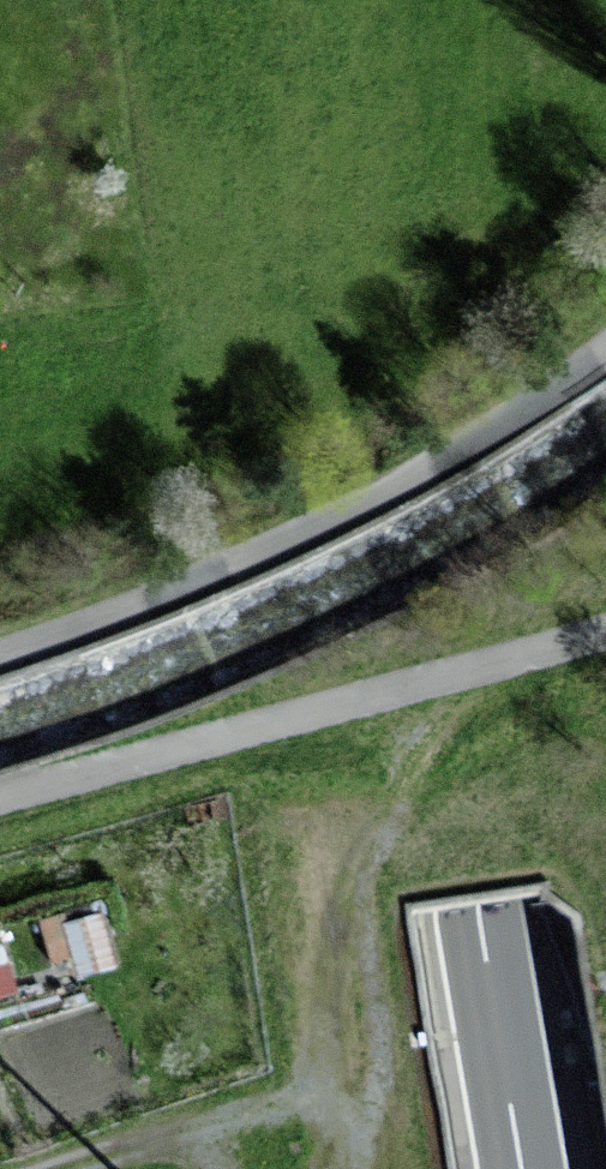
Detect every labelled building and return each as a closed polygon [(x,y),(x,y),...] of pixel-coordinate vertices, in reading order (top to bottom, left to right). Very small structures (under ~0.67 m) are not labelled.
[(88,911),(45,925),(59,969),(102,955),(88,911)] [(0,964),(0,988),(10,982),(0,964)]
